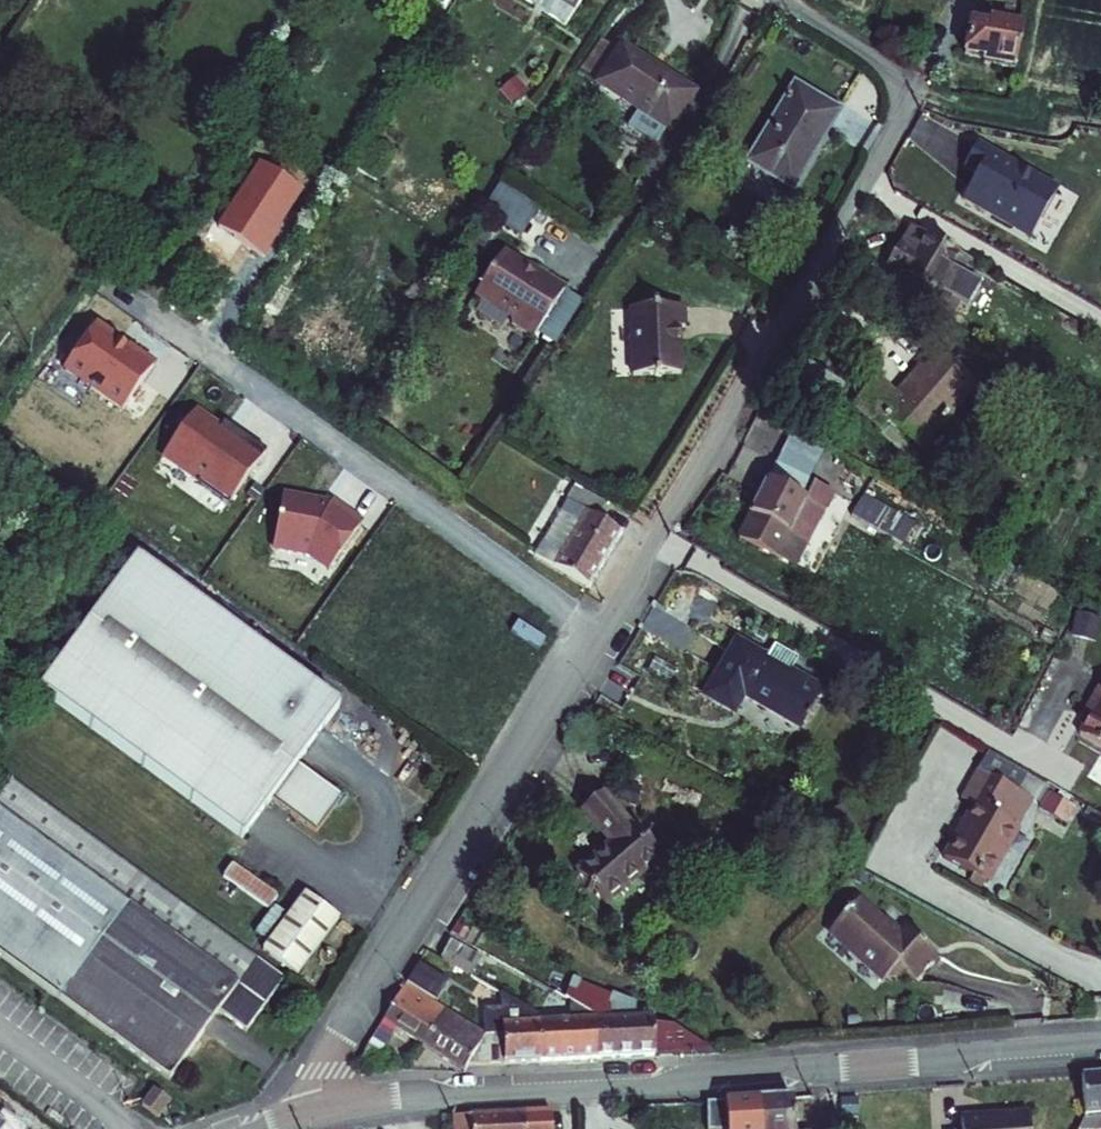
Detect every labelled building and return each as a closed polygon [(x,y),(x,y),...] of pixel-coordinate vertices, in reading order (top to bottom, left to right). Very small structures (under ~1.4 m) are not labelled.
[(572,39),(597,0),(513,0),(572,39)] [(963,52),(985,56),(984,61),(1016,66),(1024,23),(992,17),(991,24),(969,21),(963,52)] [(677,138),(682,140),(704,104),(604,43),(581,81),(648,121),(638,138),(667,155),(677,138)] [(848,117),(802,90),(753,169),(799,197),(848,117)] [(1060,200),(979,153),(966,175),(979,183),(965,208),(1032,248),(1060,200)] [(282,239),(309,197),(267,170),(225,235),(270,264),(285,240),(282,239)] [(498,181),(483,210),(525,230),(539,201),(498,181)] [(922,262),(907,253),(895,273),(918,286),(907,305),(958,333),(968,315),(947,304),(970,264),(933,242),(922,262)] [(544,283),(514,260),(488,297),(490,306),(518,324),(519,332),(541,347),(574,298),(547,280),(544,283)] [(688,385),(690,340),(696,341),(698,318),(644,315),(640,382),(688,385)] [(128,418),(160,374),(102,332),(70,376),(128,418)] [(888,379),(863,405),(890,430),(897,422),(925,449),(948,425),(951,428),(957,421),(954,418),(983,388),(948,355),(908,397),(888,379)] [(207,493),(234,513),(273,458),(249,441),(243,450),(225,437),(201,420),(171,461),(210,488),(207,493)] [(243,450),(249,441),(231,428),(225,437),(243,450)] [(841,495),(783,463),(742,538),(799,570),(841,495)] [(580,495),(542,566),(596,596),(625,543),(601,529),(611,512),(580,495)] [(868,499),(860,514),(909,543),(917,529),(868,499)] [(312,559),(336,577),(367,534),(336,512),(335,514),(315,511),(316,508),(289,503),(280,553),(312,559)] [(153,583),(58,715),(262,862),(276,842),(291,822),(333,853),(355,823),(361,828),(370,816),(357,807),(354,812),(318,786),(358,731),(153,583)] [(779,648),(771,662),(742,645),(711,699),(736,713),(746,696),(803,729),(825,692),(791,672),(799,659),(779,648)] [(1088,741),(1100,749),(1100,720),(1088,741)] [(991,884),(1022,831),(1006,821),(1022,794),(982,771),(965,799),(978,807),(947,859),(991,884)] [(168,1084),(212,1023),(219,1014),(250,1036),(288,983),(16,783),(0,805),(0,958),(168,1084)] [(1071,820),(1077,802),(1053,794),(1046,812),(1071,820)] [(582,813),(610,845),(579,872),(590,885),(587,888),(594,896),(597,894),(609,907),(664,860),(634,824),(631,826),(604,795),(582,813)] [(233,861),(223,875),(269,906),(279,892),(233,861)] [(337,927),(296,897),(259,949),(300,979),(337,927)] [(907,975),(917,985),(941,962),(913,932),(906,939),(899,929),(893,935),(860,901),(831,930),(882,982),(885,979),(901,982),(907,975)] [(451,943),(442,960),(474,978),(483,962),(451,943)] [(426,975),(418,989),(444,1003),(451,989),(426,975)] [(575,1001),(575,1006),(601,1021),(601,1061),(677,1059),(677,1033),(673,1033),(673,1030),(657,1030),(657,1022),(612,1023),(612,1012),(617,1004),(586,987),(581,996),(573,991),(569,998),(575,1001)] [(447,1011),(406,989),(362,1068),(375,1079),(395,1078),(393,1069),(398,1067),(393,1056),(384,1058),(400,1032),(428,1048),(447,1011)] [(575,1024),(545,1024),(546,1062),(601,1061),(601,1021),(575,1006),(575,1024)] [(491,1037),(447,1011),(428,1048),(470,1073),(476,1064),(486,1064),(498,1041),(491,1037)] [(491,1021),(491,1037),(498,1041),(486,1064),(546,1062),(545,1024),(545,1017),(537,1013),(510,1014),(510,1021),(491,1021)] [(1087,1118),(1100,1117),(1100,1077),(1084,1079),(1087,1118)] [(759,1101),(760,1128),(794,1128),(793,1099),(759,1101)] [(705,1103),(707,1128),(760,1128),(759,1101),(705,1103)] [(454,1125),(454,1128),(551,1128),(550,1116),(454,1125)] [(964,1128),(1031,1128),(1031,1118),(964,1121),(964,1128)]
